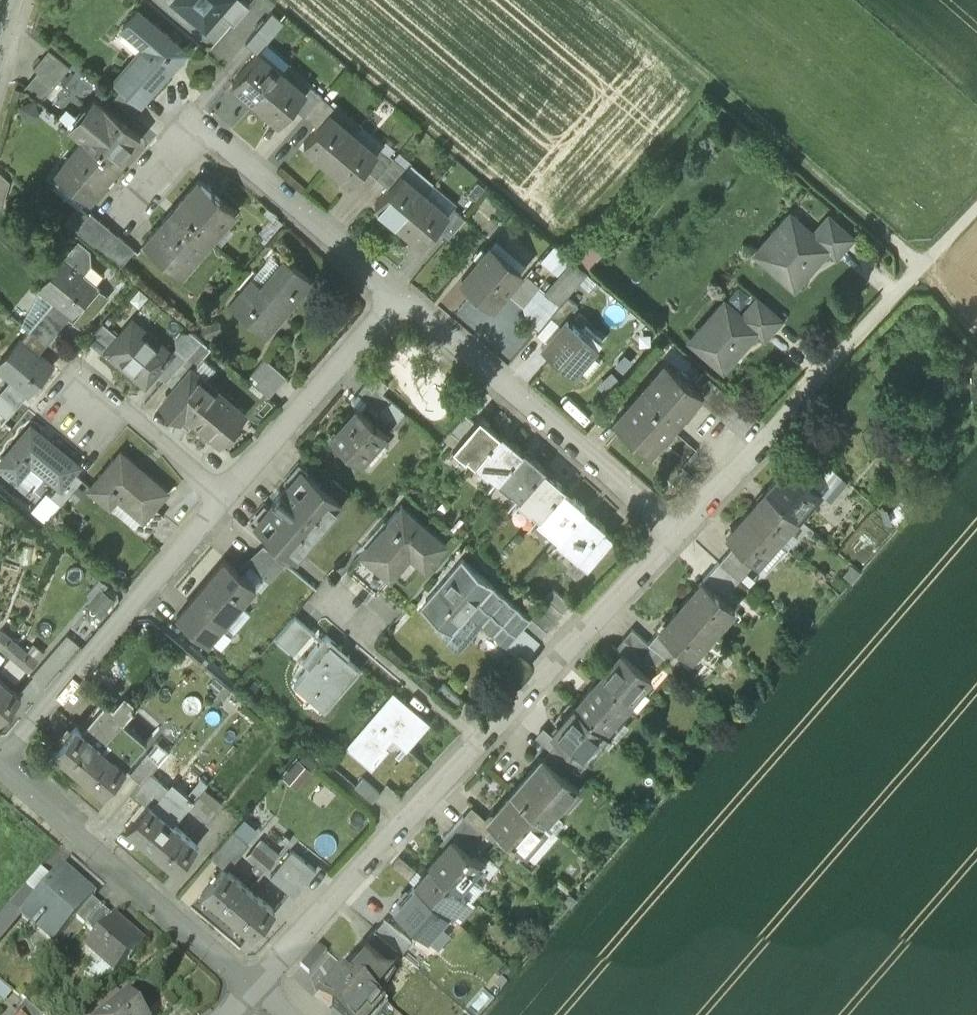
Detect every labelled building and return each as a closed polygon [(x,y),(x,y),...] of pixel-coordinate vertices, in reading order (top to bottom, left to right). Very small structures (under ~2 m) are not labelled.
[(227,0),(176,0),(184,7),(195,17),(205,25),(217,11),(227,0)] [(240,0),(227,0),(217,11),(234,26),(249,8),(240,0)] [(195,17),(184,7),(180,11),(191,21),(195,17)] [(189,53),(138,8),(118,30),(139,48),(111,80),(122,90),(140,105),(142,107),(189,53)] [(272,13),(246,43),(258,52),(258,53),(260,50),(284,23),(272,13)] [(71,69),(48,50),(33,68),(38,72),(25,86),(43,101),(71,69)] [(283,70),(260,50),(258,53),(258,52),(230,85),(254,105),(283,70)] [(305,89),(283,70),(254,105),(277,125),(293,107),(307,90),(305,89)] [(323,98),(308,86),(305,89),(307,90),(293,107),(305,118),(323,98)] [(140,105),(122,90),(115,100),(132,115),(140,105)] [(335,108),(323,98),(305,118),(317,127),(331,111),(332,112),(335,108)] [(142,138),(96,99),(73,127),(86,138),(118,166),(142,138)] [(361,124),(338,104),(335,108),(332,112),(355,132),(361,124)] [(332,112),(331,111),(317,127),(301,146),(326,167),(355,132),(332,112)] [(377,150),(355,132),(326,167),(348,186),(364,167),(378,151),(377,150)] [(118,166),(86,138),(56,172),(89,200),(118,166)] [(394,158),(380,147),(377,150),(378,151),(364,167),(377,178),(394,158)] [(394,158),(377,178),(389,188),(402,172),(404,173),(407,169),(394,158)] [(0,170),(0,203),(2,203),(9,179),(0,170)] [(426,192),(404,173),(402,172),(389,188),(373,206),(376,208),(377,209),(378,211),(379,211),(386,218),(397,227),(426,192)] [(237,211),(201,180),(176,208),(213,239),(237,211)] [(448,210),(426,192),(397,227),(420,247),(436,228),(449,212),(448,210)] [(451,207),(448,210),(449,212),(436,228),(448,239),(465,219),(451,207)] [(213,239),(176,208),(146,244),(178,272),(190,258),(194,261),(213,239)] [(829,247),(812,232),(790,213),(755,252),(794,286),(827,248),(829,247)] [(854,236),(828,213),(812,232),(829,247),(827,248),(836,256),(854,236)] [(91,214),(76,233),(85,241),(101,222),(91,214)] [(110,230),(101,222),(85,241),(94,249),(110,230)] [(120,238),(110,230),(94,249),(103,256),(120,238)] [(120,238),(103,256),(120,270),(136,251),(120,238)] [(78,239),(38,287),(49,296),(66,312),(69,309),(72,312),(70,314),(72,315),(96,287),(81,275),(90,265),(91,250),(78,239)] [(522,271),(491,244),(462,277),(493,303),(522,271)] [(259,280),(279,253),(272,248),(251,274),(259,280)] [(289,262),(265,289),(253,278),(230,306),(267,337),(314,283),(289,262)] [(576,262),(548,294),(561,304),(568,295),(588,272),(576,262)] [(527,274),(510,294),(524,306),(541,286),(527,274)] [(96,287),(72,315),(70,314),(72,312),(69,309),(66,312),(62,317),(68,322),(71,319),(74,322),(75,322),(83,329),(109,298),(96,287)] [(561,304),(552,315),(563,324),(568,317),(577,307),(579,304),(568,295),(561,304)] [(66,312),(49,296),(24,325),(28,329),(42,341),(62,317),(66,312)] [(782,318),(757,296),(741,314),(757,329),(756,330),(765,338),(782,318)] [(757,329),(741,314),(725,300),(690,340),(723,368),(756,330),(757,329)] [(587,324),(582,329),(568,317),(563,324),(544,346),(575,373),(604,339),(587,324)] [(173,354),(134,320),(119,337),(107,352),(146,385),(152,378),(173,354)] [(119,337),(103,323),(88,341),(104,355),(107,352),(119,337)] [(42,341),(28,329),(22,336),(40,352),(46,344),(42,341)] [(173,354),(183,363),(184,362),(202,341),(191,332),(173,354)] [(20,335),(0,359),(0,370),(9,378),(27,393),(29,395),(55,365),(40,352),(22,336),(20,335)] [(183,363),(173,354),(152,378),(162,387),(168,381),(183,363)] [(287,377),(266,359),(248,380),(269,398),(287,377)] [(651,452),(703,392),(666,360),(615,421),(623,427),(651,452)] [(183,363),(168,381),(176,388),(189,373),(191,375),(194,371),(184,362),(183,363)] [(176,388),(163,404),(180,418),(186,412),(221,442),(244,414),(203,379),(200,383),(191,375),(189,373),(176,388)] [(389,385),(375,374),(368,382),(382,394),(389,385)] [(0,389),(0,409),(8,416),(27,393),(9,378),(0,389)] [(368,382),(358,394),(381,414),(391,402),(382,394),(368,382)] [(387,432),(357,406),(330,437),(361,463),(387,432)] [(606,448),(623,427),(615,421),(605,412),(587,434),(606,448)] [(465,416),(451,433),(461,441),(475,424),(465,416)] [(501,435),(480,419),(475,424),(461,441),(454,449),(466,459),(470,454),(479,462),(501,435)] [(31,426),(6,456),(0,462),(18,477),(31,461),(60,485),(61,486),(74,471),(79,466),(31,426)] [(501,435),(479,462),(476,465),(488,475),(492,471),(501,478),(523,452),(502,434),(501,435)] [(823,461),(805,445),(790,462),(811,480),(825,463),(823,461)] [(545,468),(524,451),(523,452),(501,478),(498,481),(511,492),(515,487),(523,495),(544,470),(545,468)] [(122,452),(90,489),(104,501),(112,492),(143,518),(144,519),(155,506),(168,492),(122,452)] [(811,480),(790,462),(766,490),(797,516),(821,488),(811,480)] [(302,470),(293,481),(284,492),(281,490),(276,495),(317,532),(342,503),(323,487),(302,470)] [(565,488),(544,470),(523,495),(518,501),(530,511),(534,506),(543,514),(564,489),(565,488)] [(74,471),(61,486),(60,485),(52,495),(62,504),(84,479),(74,471)] [(331,477),(323,487),(342,503),(350,493),(331,477)] [(585,506),(564,489),(543,514),(537,521),(550,531),(554,527),(562,533),(583,508),(585,506)] [(797,516),(766,490),(746,513),(776,540),(797,516)] [(417,505),(401,491),(393,501),(402,509),(403,508),(410,514),(417,505)] [(317,532),(276,495),(273,498),(275,501),(257,523),(277,541),(296,556),(317,532)] [(155,506),(144,519),(143,518),(135,528),(147,538),(166,515),(155,506)] [(402,509),(384,529),(364,553),(361,557),(389,580),(411,555),(426,568),(445,545),(410,514),(403,508),(402,509)] [(605,527),(583,508),(562,533),(558,538),(557,539),(569,551),(573,546),(581,553),(577,557),(578,558),(584,551),(604,529),(605,527)] [(757,561),(776,540),(746,513),(727,535),(735,542),(755,559),(757,561)] [(375,521),(355,545),(364,553),(384,529),(375,521)] [(550,531),(558,538),(562,533),(554,527),(550,531)] [(604,529),(584,551),(593,559),(613,536),(604,529)] [(277,541),(269,550),(285,564),(288,566),(296,556),(277,541)] [(755,559),(735,542),(727,551),(747,568),(755,559)] [(569,551),(577,557),(581,553),(573,546),(569,551)] [(269,550),(265,547),(250,565),(270,582),(285,564),(269,550)] [(593,559),(584,551),(578,558),(587,566),(593,559)] [(747,568),(727,551),(719,560),(739,577),(747,568)] [(225,560),(177,616),(207,642),(223,624),(232,633),(250,612),(240,604),(256,586),(225,560)] [(530,617),(463,560),(421,609),(443,627),(437,633),(459,651),(482,625),(506,645),(523,626),(530,617)] [(739,577),(719,560),(703,578),(724,596),(739,577)] [(703,578),(701,576),(677,603),(714,635),(737,608),(724,596),(703,578)] [(116,601),(101,589),(87,605),(102,617),(116,601)] [(571,604),(554,589),(546,599),(563,613),(571,604)] [(563,613),(546,599),(538,608),(555,622),(563,613)] [(714,635),(677,603),(657,628),(659,630),(680,648),(693,659),(714,635)] [(555,622),(538,608),(530,617),(547,631),(555,622)] [(295,615),(276,637),(295,654),(314,631),(295,615)] [(547,631),(530,617),(523,626),(539,641),(547,631)] [(539,641),(523,626),(506,645),(515,653),(518,650),(526,657),(539,641)] [(648,642),(632,628),(625,637),(645,654),(652,645),(648,642)] [(3,629),(0,633),(0,646),(11,655),(21,645),(3,629)] [(680,648),(659,630),(648,642),(652,645),(670,660),(680,648)] [(340,647),(327,635),(306,661),(312,666),(297,684),(314,699),(319,693),(332,703),(361,669),(338,650),(340,647)] [(645,654),(625,637),(616,648),(622,652),(623,651),(653,677),(661,667),(645,654)] [(44,653),(34,644),(28,651),(39,660),(44,653)] [(28,651),(21,645),(11,655),(27,668),(29,671),(39,660),(28,651)] [(653,677),(623,651),(622,652),(599,679),(629,704),(653,677)] [(27,668),(11,655),(0,668),(16,682),(27,668)] [(0,677),(0,719),(21,695),(0,677)] [(629,704),(599,679),(576,706),(603,730),(606,732),(629,704)] [(430,723),(393,692),(348,745),(372,765),(387,747),(378,740),(384,732),(393,740),(406,751),(430,723)] [(138,705),(126,694),(120,702),(122,704),(116,711),(126,719),(138,705)] [(120,702),(113,696),(107,703),(108,704),(116,711),(122,704),(120,702)] [(116,711),(108,704),(99,715),(117,730),(126,719),(116,711)] [(603,730),(576,706),(553,733),(559,738),(581,757),(583,754),(603,730)] [(99,715),(97,713),(82,731),(102,748),(117,730),(99,715)] [(144,735),(126,719),(117,730),(135,746),(141,739),(144,735)] [(102,748),(82,731),(77,727),(55,752),(80,774),(102,748)] [(135,746),(117,730),(102,748),(125,768),(146,743),(141,739),(135,746)] [(378,740),(387,747),(393,740),(384,732),(378,740)] [(581,757),(559,738),(551,748),(570,764),(578,771),(588,758),(583,754),(581,757)] [(345,748),(372,770),(372,765),(348,745),(345,748)] [(390,750),(387,747),(372,765),(372,770),(390,750)] [(125,768),(102,748),(80,774),(105,795),(127,769),(125,768)] [(570,764),(551,748),(543,757),(562,773),(570,764)] [(160,764),(147,753),(130,772),(143,784),(153,772),(160,764)] [(283,772),(296,786),(313,771),(300,757),(283,772)] [(562,773),(543,757),(512,794),(548,825),(551,827),(564,811),(562,810),(581,789),(562,773)] [(171,787),(153,772),(143,784),(135,793),(149,805),(153,808),(171,787)] [(270,794),(281,803),(295,786),(284,777),(270,794)] [(381,793),(364,778),(356,787),(374,802),(381,793)] [(171,787),(153,808),(149,805),(136,820),(127,830),(152,850),(174,825),(189,807),(194,801),(174,784),(171,788),(171,787)] [(149,805),(135,793),(123,808),(136,820),(149,805)] [(548,825),(512,794),(489,821),(494,825),(525,852),(548,825)] [(217,812),(198,796),(194,801),(189,807),(208,823),(217,812)] [(489,821),(473,806),(464,816),(486,835),(494,825),(489,821)] [(486,835),(464,816),(447,835),(454,841),(455,839),(473,855),(481,846),(479,844),(486,835)] [(199,846),(174,825),(152,850),(177,872),(199,846)] [(235,831),(213,857),(227,869),(249,843),(235,831)] [(454,841),(430,867),(462,895),(486,866),(473,855),(455,839),(454,841)] [(272,850),(262,841),(249,857),(266,871),(275,861),(267,855),(272,850)] [(292,851),(271,877),(295,896),(316,870),(292,851)] [(64,866),(36,897),(19,917),(22,919),(52,944),(53,945),(55,943),(92,901),(97,894),(64,866)] [(462,895),(430,867),(415,885),(449,915),(451,916),(467,898),(462,895)] [(250,889),(227,869),(205,894),(228,914),(250,889)] [(415,885),(394,910),(417,930),(416,931),(429,942),(441,926),(440,926),(449,915),(415,885)] [(0,917),(0,944),(22,919),(19,917),(36,897),(25,888),(0,917)] [(276,911),(250,889),(228,914),(254,936),(276,911)] [(476,906),(467,898),(451,916),(460,924),(463,921),(474,909),(476,906)] [(92,901),(55,943),(63,951),(85,926),(100,908),(92,901)] [(100,908),(85,926),(98,937),(113,919),(100,908)] [(144,943),(115,918),(113,919),(98,937),(84,953),(98,966),(102,961),(116,973),(112,977),(113,978),(144,943)] [(397,950),(375,930),(367,940),(389,959),(397,950)] [(389,959),(367,940),(344,967),(373,991),(396,964),(389,959)] [(53,945),(52,944),(40,957),(50,966),(63,951),(55,943),(53,945)] [(318,944),(300,965),(309,973),(327,952),(318,944)] [(102,961),(98,966),(112,977),(116,973),(102,961)] [(344,967),(320,995),(334,1007),(332,1009),(339,1014),(372,1014),(384,1001),(373,991),(344,967)] [(126,995),(101,1014),(143,1014),(126,995)] [(25,1003),(16,1013),(18,1014),(40,1014),(25,1003)]
